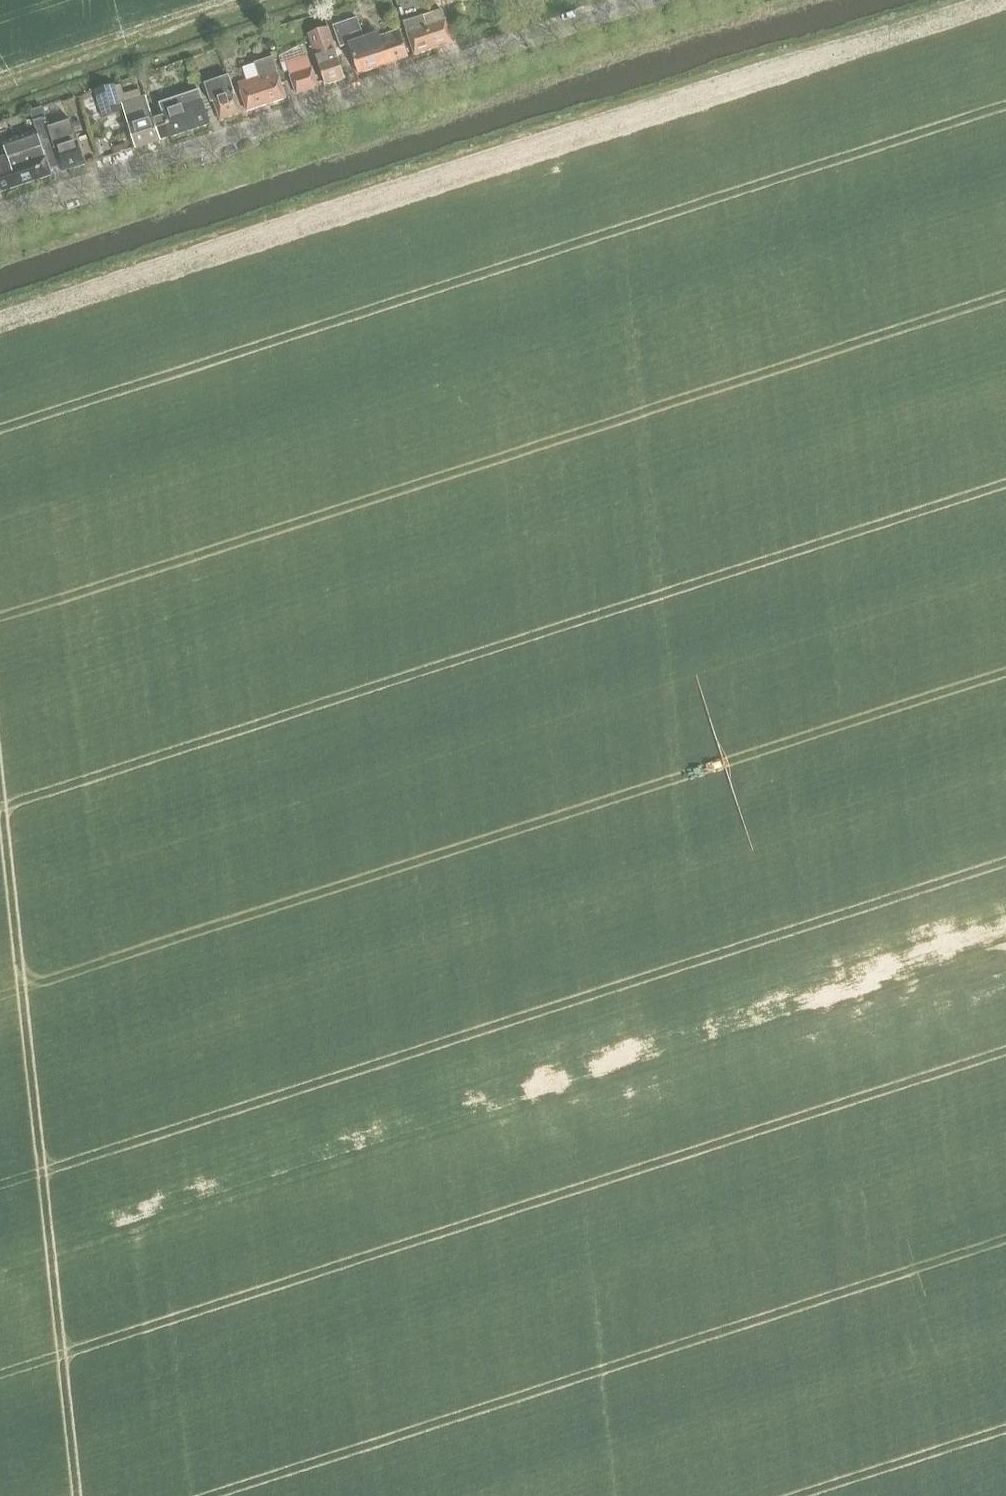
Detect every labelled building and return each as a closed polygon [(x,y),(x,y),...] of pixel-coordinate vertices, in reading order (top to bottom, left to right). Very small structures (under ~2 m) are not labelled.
[(437,13),(433,0),(417,0),(419,4),(418,4),(433,49),(452,42),(442,11),(437,13)] [(418,4),(402,10),(406,23),(404,24),(414,55),(433,49),(418,4)] [(358,74),(408,57),(399,30),(379,37),(378,33),(364,38),(357,18),(333,27),(340,48),(348,45),(358,74)] [(325,85),(344,78),(328,28),(308,35),(316,57),(325,85)] [(231,44),(220,48),(225,64),(231,62),(230,59),(236,57),(231,44)] [(318,87),(310,63),(307,55),(285,63),(296,94),(318,87)] [(285,98),(276,71),(277,71),(273,57),(254,63),(259,77),(238,84),(247,111),(285,98)] [(220,120),(241,113),(228,76),(204,84),(211,103),(214,102),(220,120)] [(123,111),(115,84),(93,91),(102,118),(123,111)] [(170,137),(210,124),(200,90),(159,103),(162,112),(152,115),(153,118),(160,139),(170,136),(170,137)] [(160,139),(153,118),(152,118),(145,95),(121,102),(135,148),(160,140),(160,139)] [(62,172),(85,164),(71,122),(49,129),(45,118),(33,122),(35,130),(33,130),(49,176),(51,175),(49,169),(60,166),(62,172)] [(49,176),(33,130),(3,140),(9,157),(0,160),(0,192),(49,176)] [(105,157),(130,149),(127,141),(118,144),(117,140),(101,146),(105,157)]
